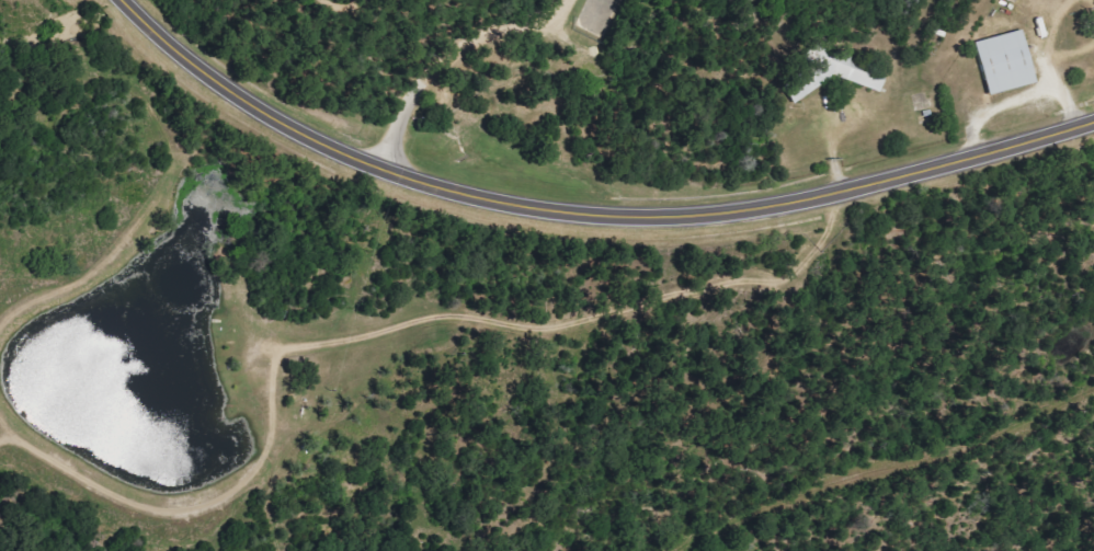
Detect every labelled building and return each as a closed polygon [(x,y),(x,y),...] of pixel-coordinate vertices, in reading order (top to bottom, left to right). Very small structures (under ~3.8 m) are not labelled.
[(982,40),(994,94),(1042,83),(1030,29),(982,40)]
